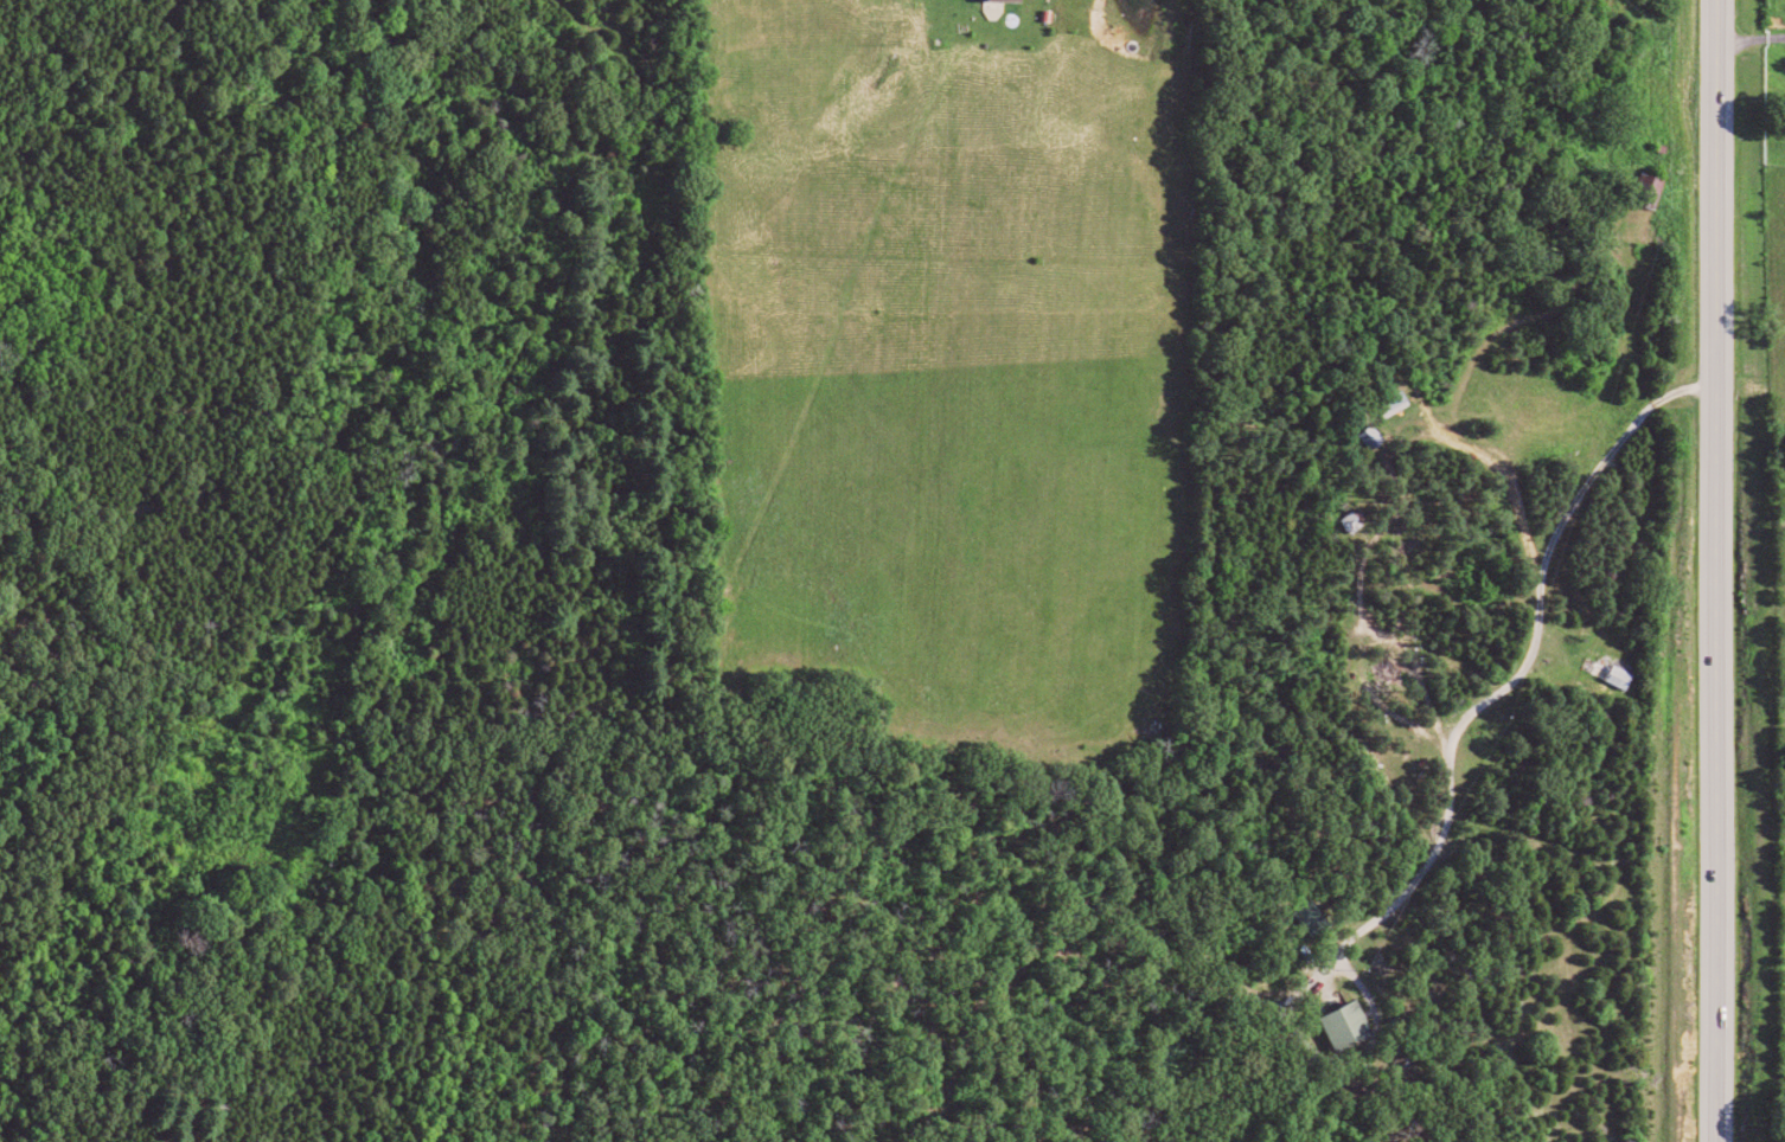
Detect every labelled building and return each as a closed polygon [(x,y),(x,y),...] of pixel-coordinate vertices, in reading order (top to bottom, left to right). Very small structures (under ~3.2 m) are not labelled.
[(1663,207),(1671,177),(1648,171),(1643,189),(1656,193),(1652,204),(1663,207)] [(1388,398),(1396,414),(1416,404),(1409,389),(1388,398)] [(1641,673),(1621,663),(1613,680),(1633,690),(1641,673)]
